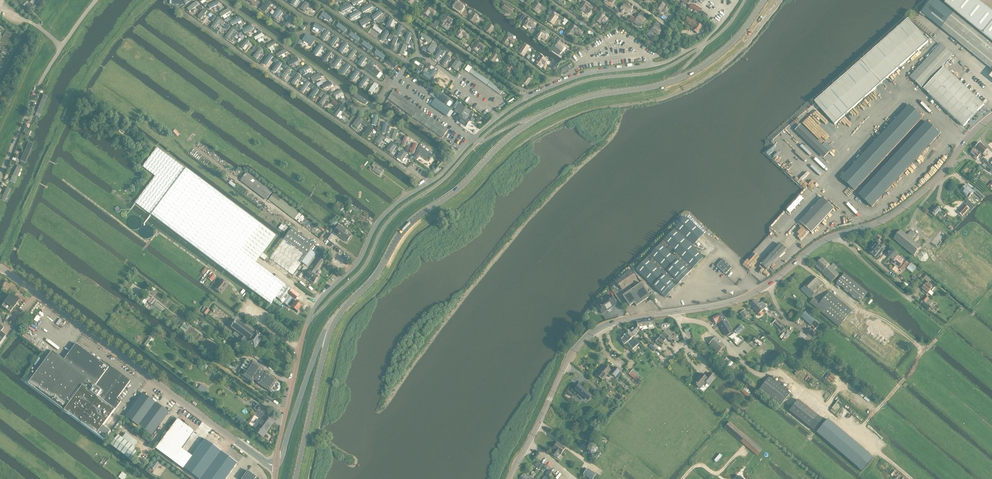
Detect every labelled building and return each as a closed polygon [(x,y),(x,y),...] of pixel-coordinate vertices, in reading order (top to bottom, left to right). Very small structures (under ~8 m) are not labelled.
[(30,3),(33,5),(30,9),(32,10),(41,0),(32,0),(30,3)] [(457,12),(462,5),(457,2),(457,1),(456,0),(454,3),(455,3),(452,8),(457,12)] [(931,20),(944,5),(938,0),(932,0),(920,14),(924,16),(925,15),(931,20)] [(978,0),(948,0),(945,4),(963,19),(978,0)] [(991,23),(991,11),(978,0),(963,19),(983,35),(991,23)] [(271,4),(266,1),(261,8),(265,12),(271,4)] [(306,1),(300,9),(305,12),(311,4),(306,1)] [(540,5),(538,4),(540,2),(537,1),(536,3),(532,9),(536,13),(539,9),(543,11),(545,8),(541,5),(540,5)] [(666,6),(668,4),(663,1),(661,3),(660,2),(655,9),(660,12),(665,5),(666,6)] [(196,2),(187,9),(189,12),(198,5),(196,2)] [(591,11),(593,8),(589,5),(584,2),(579,9),(584,12),(587,8),(591,11)] [(511,14),(514,9),(504,3),(501,8),(504,10),(511,14)] [(371,4),(361,9),(363,12),(365,10),(366,12),(368,11),(367,9),(372,6),(371,4)] [(621,9),(627,14),(631,9),(624,4),(621,9)] [(690,7),(693,10),(698,13),(700,10),(695,6),(695,5),(691,5),(690,7)] [(944,5),(931,20),(941,28),(954,12),(944,5)] [(434,16),(436,12),(428,6),(423,13),(428,16),(430,13),(434,16)] [(201,19),(207,11),(204,9),(198,17),(201,19)] [(230,12),(229,9),(220,14),(222,17),(230,12)] [(278,9),(272,17),(277,21),(283,13),(278,9)] [(373,17),(375,20),(384,14),(382,11),(373,17)] [(469,20),(474,23),(478,17),(479,17),(480,15),(480,14),(475,11),(475,12),(473,11),(471,15),(472,15),(469,20)] [(600,14),(596,20),(601,24),(601,23),(604,25),(608,19),(604,16),(605,14),(600,12),(599,13),(600,14)] [(954,12),(941,28),(957,41),(960,36),(969,25),(954,12)] [(558,18),(553,15),(548,21),(553,25),(557,19),(562,21),(563,19),(559,16),(558,18)] [(641,27),(646,20),(639,15),(634,22),(641,27)] [(447,25),(450,27),(454,22),(446,16),(440,25),(445,28),(447,25)] [(362,27),(370,23),(367,17),(359,22),(362,27)] [(697,33),(702,26),(695,22),(695,23),(688,17),(685,21),(692,27),(691,28),(697,33)] [(218,18),(211,27),(214,30),(222,20),(218,18)] [(289,29),(295,21),(290,18),(284,26),(289,29)] [(530,27),(533,29),(537,24),(528,18),(527,19),(527,18),(526,20),(525,19),(522,24),(528,29),(530,27)] [(835,125),(928,42),(908,20),(815,102),(835,125)] [(983,35),(991,42),(991,23),(983,35)] [(490,34),(495,28),(490,24),(485,31),(490,34)] [(661,30),(657,27),(658,26),(656,24),(649,33),(651,35),(653,32),(658,35),(661,30)] [(580,37),(582,35),(583,33),(572,25),(566,34),(571,37),(574,33),(580,37)] [(960,36),(957,41),(964,47),(977,31),(969,25),(960,36)] [(225,37),(229,40),(236,30),(232,28),(225,37)] [(469,35),(466,32),(465,33),(460,30),(456,36),(461,40),(463,37),(466,39),(469,35)] [(548,35),(545,33),(541,30),(538,35),(536,38),(538,40),(540,37),(545,40),(548,35)] [(977,31),(964,47),(991,69),(991,44),(977,31)] [(302,40),(311,47),(315,40),(306,34),(302,40)] [(428,44),(429,43),(430,43),(432,40),(423,34),(421,37),(427,41),(426,42),(428,44)] [(513,45),(515,42),(511,39),(506,36),(502,42),(507,46),(509,43),(513,45)] [(246,38),(240,47),(243,49),(249,41),(246,38)] [(478,52),(482,45),(477,42),(473,48),(478,52)] [(559,55),(561,52),(565,47),(558,42),(553,49),(552,49),(551,50),(552,51),(553,50),(555,52),(559,55)] [(432,43),(427,50),(432,54),(437,46),(432,43)] [(528,50),(530,48),(530,47),(525,44),(523,47),(519,54),(524,57),(528,50)] [(941,44),(910,77),(922,88),(952,55),(941,44)] [(263,53),(262,52),(264,50),(260,47),(253,57),(257,60),(261,54),(261,55),(263,53)] [(435,56),(440,60),(446,52),(441,48),(435,56)] [(287,52),(285,49),(276,55),(277,58),(287,52)] [(351,60),(357,52),(354,49),(348,57),(351,60)] [(328,50),(322,59),(325,62),(332,53),(328,50)] [(494,63),(499,57),(494,53),(489,60),(494,63)] [(270,54),(263,63),(266,65),(273,57),(270,54)] [(448,55),(442,64),(445,66),(451,57),(448,55)] [(547,62),(545,60),(546,59),(543,56),(541,58),(540,58),(535,64),(540,68),(543,63),(545,65),(547,62)] [(299,61),(297,57),(287,62),(289,66),(299,61)] [(398,65),(389,59),(386,62),(395,69),(398,65)] [(451,67),(456,71),(462,64),(456,60),(451,67)] [(282,64),(279,62),(273,69),(276,71),(282,64)] [(419,71),(421,72),(423,69),(414,63),(412,67),(417,70),(416,72),(418,73),(419,71)] [(380,72),(370,65),(367,69),(377,77),(380,72)] [(520,70),(516,67),(515,68),(510,65),(506,71),(511,75),(513,72),(515,74),(515,73),(517,74),(520,70)] [(281,77),(285,79),(292,70),(288,67),(281,77)] [(964,127),(984,105),(944,67),(924,89),(964,127)] [(434,76),(425,69),(422,73),(432,79),(434,76)] [(322,79),(319,73),(311,78),(313,83),(322,79)] [(531,80),(534,77),(529,73),(526,76),(527,76),(522,83),(527,86),(531,80)] [(297,74),(291,83),(294,85),(301,76),(297,74)] [(300,89),(303,91),(309,83),(306,81),(300,89)] [(368,92),(371,94),(378,85),(374,83),(368,92)] [(344,96),(341,90),(333,94),(336,100),(344,96)] [(388,99),(442,138),(448,130),(394,91),(388,99)] [(441,97),(443,93),(444,93),(441,91),(438,95),(436,98),(447,106),(449,103),(441,97)] [(365,99),(356,93),(354,97),(362,103),(365,99)] [(319,103),(322,106),(329,96),(325,94),(319,103)] [(48,98),(43,96),(35,117),(39,119),(48,98)] [(447,117),(451,110),(435,99),(431,105),(447,117)] [(340,104),(333,113),(337,116),(344,107),(340,104)] [(466,119),(471,112),(466,108),(460,104),(455,111),(461,115),(457,121),(466,127),(470,122),(466,119)] [(841,179),(855,191),(858,187),(923,118),(910,105),(841,179)] [(353,125),(358,129),(363,122),(358,118),(353,125)] [(791,127),(824,159),(830,153),(797,121),(791,127)] [(927,122),(859,195),(872,207),(940,134),(927,122)] [(369,126),(363,133),(368,137),(374,129),(369,126)] [(375,142),(379,145),(385,137),(380,134),(375,142)] [(397,146),(391,142),(386,150),(391,154),(397,146)] [(33,145),(27,143),(20,162),(25,164),(33,145)] [(978,146),(976,148),(985,157),(988,154),(986,152),(988,150),(980,143),(979,143),(977,145),(978,146)] [(416,153),(413,158),(417,160),(420,156),(421,155),(426,160),(428,161),(429,162),(430,160),(431,160),(431,159),(431,158),(432,158),(433,157),(433,156),(419,146),(416,153)] [(285,293),(283,292),(287,287),(285,285),(255,262),(240,251),(260,224),(222,195),(222,196),(157,147),(143,166),(155,176),(135,203),(225,270),(271,304),(276,297),(280,300),(285,293)] [(981,154),(974,149),(971,152),(975,156),(974,157),(976,160),(979,157),(982,159),(983,157),(981,154)] [(402,162),(408,154),(402,150),(396,158),(402,162)] [(380,176),(382,172),(384,170),(374,163),(372,166),(375,169),(373,171),(380,176)] [(23,169),(17,166),(9,181),(15,184),(23,169)] [(247,173),(241,181),(266,200),(268,198),(272,192),(247,173)] [(974,192),(966,185),(961,191),(969,198),(974,192)] [(11,190),(6,188),(0,200),(5,202),(11,190)] [(269,199),(269,200),(294,219),(299,213),(274,193),(269,199)] [(823,198),(801,222),(808,229),(812,233),(834,209),(823,198)] [(963,217),(970,209),(965,204),(958,212),(963,217)] [(936,205),(930,212),(935,216),(939,212),(944,217),(947,214),(936,205)] [(674,230),(636,269),(648,281),(650,283),(665,297),(690,271),(703,257),(692,247),(700,238),(704,234),(686,217),(675,228),(678,231),(677,232),(674,230)] [(265,260),(267,257),(263,253),(276,235),(260,224),(240,251),(255,262),(260,257),(265,260)] [(282,224),(279,229),(284,233),(288,228),(282,224)] [(337,236),(338,236),(347,242),(351,236),(345,231),(346,230),(340,225),(333,233),(337,236)] [(307,266),(316,254),(311,250),(314,245),(292,228),(285,239),(307,255),(302,262),(307,266)] [(907,235),(901,230),(894,239),(914,256),(922,247),(912,240),(916,236),(915,235),(915,234),(911,231),(907,235)] [(285,239),(271,258),(293,274),(302,262),(307,255),(285,239)] [(877,243),(869,252),(873,256),(877,258),(877,259),(885,249),(877,242),(877,243)] [(761,265),(767,270),(786,250),(780,244),(761,265)] [(889,248),(884,254),(889,257),(894,251),(889,248)] [(889,264),(892,266),(893,265),(895,266),(902,272),(906,267),(907,269),(910,265),(898,255),(899,255),(895,251),(894,252),(890,258),(894,261),(893,262),(891,261),(889,264)] [(921,251),(917,255),(919,261),(925,261),(928,257),(926,252),(921,251)] [(319,254),(309,268),(319,275),(329,261),(319,254)] [(822,258),(815,266),(832,282),(834,279),(838,276),(839,275),(834,270),(837,267),(835,266),(833,264),(831,267),(822,258)] [(723,259),(716,266),(725,274),(732,268),(723,259)] [(617,286),(618,287),(619,286),(622,290),(633,282),(632,281),(636,278),(631,270),(626,273),(628,276),(621,280),(621,279),(616,282),(618,286),(617,286)] [(305,277),(314,284),(318,277),(310,271),(305,277)] [(838,276),(834,279),(837,282),(836,283),(860,302),(866,295),(867,293),(844,274),(840,278),(838,276)] [(822,283),(814,276),(801,289),(810,299),(815,294),(812,292),(822,283)] [(222,280),(215,289),(221,294),(228,285),(222,280)] [(623,296),(630,306),(634,303),(636,306),(650,297),(641,283),(623,296)] [(927,295),(931,291),(932,291),(935,287),(933,286),(928,283),(927,285),(926,284),(922,289),(924,290),(922,292),(927,295)] [(280,300),(279,301),(283,303),(289,296),(288,295),(292,290),(287,287),(283,292),(285,293),(280,300)] [(300,295),(292,290),(288,295),(296,301),(300,295)] [(839,327),(853,311),(829,291),(820,303),(814,298),(810,303),(839,327)] [(10,313),(19,301),(16,299),(16,298),(14,296),(13,297),(10,295),(2,307),(10,313)] [(601,305),(598,307),(602,314),(616,304),(610,295),(603,300),(602,298),(599,301),(601,305)] [(929,309),(931,306),(930,306),(933,302),(931,301),(926,296),(923,300),(921,302),(926,307),(929,309)] [(749,304),(754,310),(758,314),(760,316),(763,313),(761,312),(767,307),(763,302),(760,305),(755,299),(749,304)] [(298,312),(302,307),(300,306),(302,304),(298,301),(296,303),(292,300),(288,305),(298,312)] [(205,307),(201,311),(206,315),(210,310),(205,307)] [(749,315),(746,309),(740,313),(744,319),(749,315)] [(811,326),(816,320),(806,311),(800,317),(811,326)] [(722,313),(713,318),(716,324),(718,323),(726,336),(727,336),(733,332),(732,331),(724,317),(722,313)] [(234,325),(232,328),(236,331),(233,335),(235,336),(242,341),(247,345),(248,343),(255,334),(237,320),(235,323),(234,322),(232,324),(234,325)] [(784,329),(785,328),(775,320),(773,324),(778,329),(778,330),(781,333),(782,334),(785,330),(784,329)] [(737,329),(734,331),(738,334),(739,333),(744,328),(741,325),(737,329)] [(629,332),(634,336),(639,331),(634,326),(629,332)] [(665,331),(662,334),(670,341),(673,337),(665,331)] [(798,335),(807,343),(810,339),(801,331),(798,335)] [(255,334),(248,343),(255,349),(264,338),(257,332),(255,334)] [(634,337),(634,336),(629,332),(624,337),(621,340),(624,345),(627,343),(633,349),(639,344),(634,337)] [(889,353),(865,334),(859,342),(883,361),(889,353)] [(664,342),(666,339),(661,335),(658,338),(656,342),(662,347),(665,343),(664,342)] [(149,337),(144,344),(147,346),(152,339),(149,337)] [(724,346),(715,338),(709,345),(718,353),(724,346)] [(753,340),(760,346),(762,344),(754,338),(753,340)] [(121,402),(117,399),(131,381),(102,360),(101,362),(76,344),(64,360),(52,351),(28,384),(105,440),(111,432),(103,426),(121,402)] [(252,362),(248,359),(239,372),(243,375),(253,382),(255,380),(258,382),(258,383),(271,392),(271,391),(274,393),(277,392),(280,390),(281,387),(280,384),(277,382),(278,381),(265,372),(264,373),(261,371),(263,368),(252,361),(252,362)] [(596,375),(603,380),(614,367),(607,361),(596,375)] [(610,373),(615,377),(620,371),(614,367),(610,373)] [(629,374),(634,378),(638,382),(642,378),(632,370),(629,374)] [(700,389),(705,383),(708,385),(710,382),(715,377),(709,373),(705,377),(701,374),(693,383),(700,389)] [(780,406),(790,393),(792,392),(788,389),(787,391),(769,376),(759,390),(780,406)] [(577,386),(574,389),(580,394),(578,396),(582,399),(583,397),(585,399),(589,393),(583,388),(584,386),(582,383),(580,385),(581,385),(579,387),(577,386)] [(202,385),(198,390),(204,394),(208,389),(202,385)] [(745,387),(745,388),(741,392),(747,396),(751,392),(745,387)] [(156,403),(155,402),(143,394),(126,417),(139,426),(156,403)] [(789,411),(808,427),(817,416),(798,400),(789,411)] [(834,415),(842,405),(837,401),(831,409),(830,411),(834,415)] [(156,403),(139,426),(152,436),(169,413),(156,403)] [(257,404),(254,409),(257,411),(260,413),(263,415),(266,411),(261,406),(257,404)] [(262,420),(254,431),(263,437),(265,435),(274,423),(265,416),(265,417),(263,415),(260,413),(258,416),(262,420)] [(114,432),(117,429),(124,419),(122,418),(112,431),(114,432)] [(178,419),(156,449),(173,461),(178,465),(187,453),(182,449),(195,432),(178,419)] [(828,419),(816,433),(862,472),(873,458),(828,419)] [(733,427),(730,430),(736,436),(739,432),(733,427)] [(118,435),(111,445),(116,449),(131,460),(138,450),(134,447),(130,444),(133,440),(126,434),(122,438),(118,435)] [(178,465),(183,469),(184,469),(198,478),(201,478),(222,452),(205,440),(193,457),(187,453),(178,465)] [(551,454),(558,458),(560,455),(560,456),(566,448),(557,442),(552,449),(554,450),(551,454)] [(588,449),(584,454),(589,458),(591,455),(596,459),(600,454),(596,450),(595,447),(593,445),(590,446),(588,448),(588,449)] [(230,458),(222,452),(201,478),(226,478),(238,464),(233,460),(233,459),(231,457),(230,458)] [(583,474),(590,478),(592,478),(596,474),(588,468),(583,474)]
